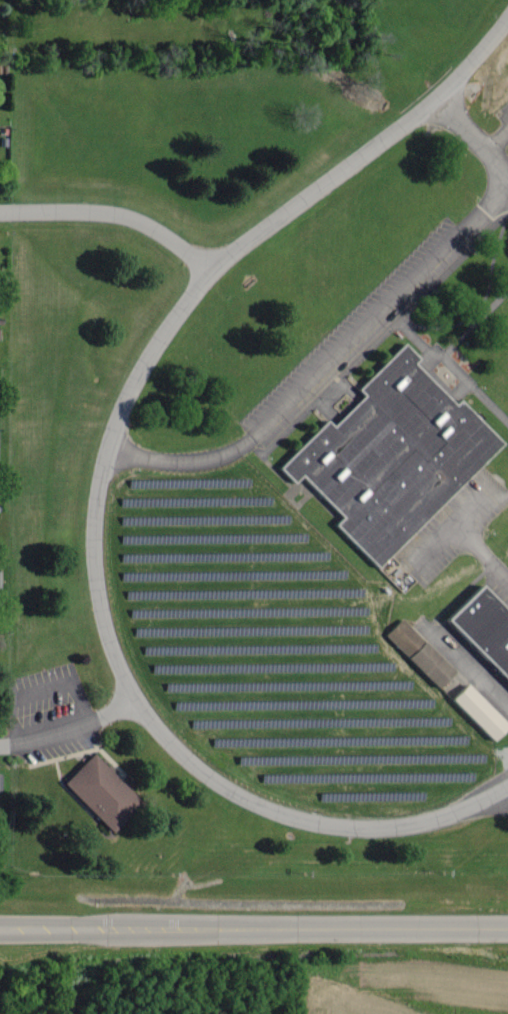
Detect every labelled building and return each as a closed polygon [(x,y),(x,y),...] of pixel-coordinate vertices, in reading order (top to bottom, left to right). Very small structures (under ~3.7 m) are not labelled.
[(402,339),(356,385),(364,394),(332,425),(327,419),(278,468),(293,483),(301,475),(340,515),(332,523),(376,567),(503,442),(459,399),(453,405),(412,363),(419,356),(402,339)] [(507,686),(507,617),(480,588),(445,622),(507,686)] [(387,629),(435,685),(454,668),(407,613),(387,629)] [(452,699),(490,742),(507,726),(469,684),(452,699)] [(96,751),(63,784),(112,832),(145,799),(96,751)]
